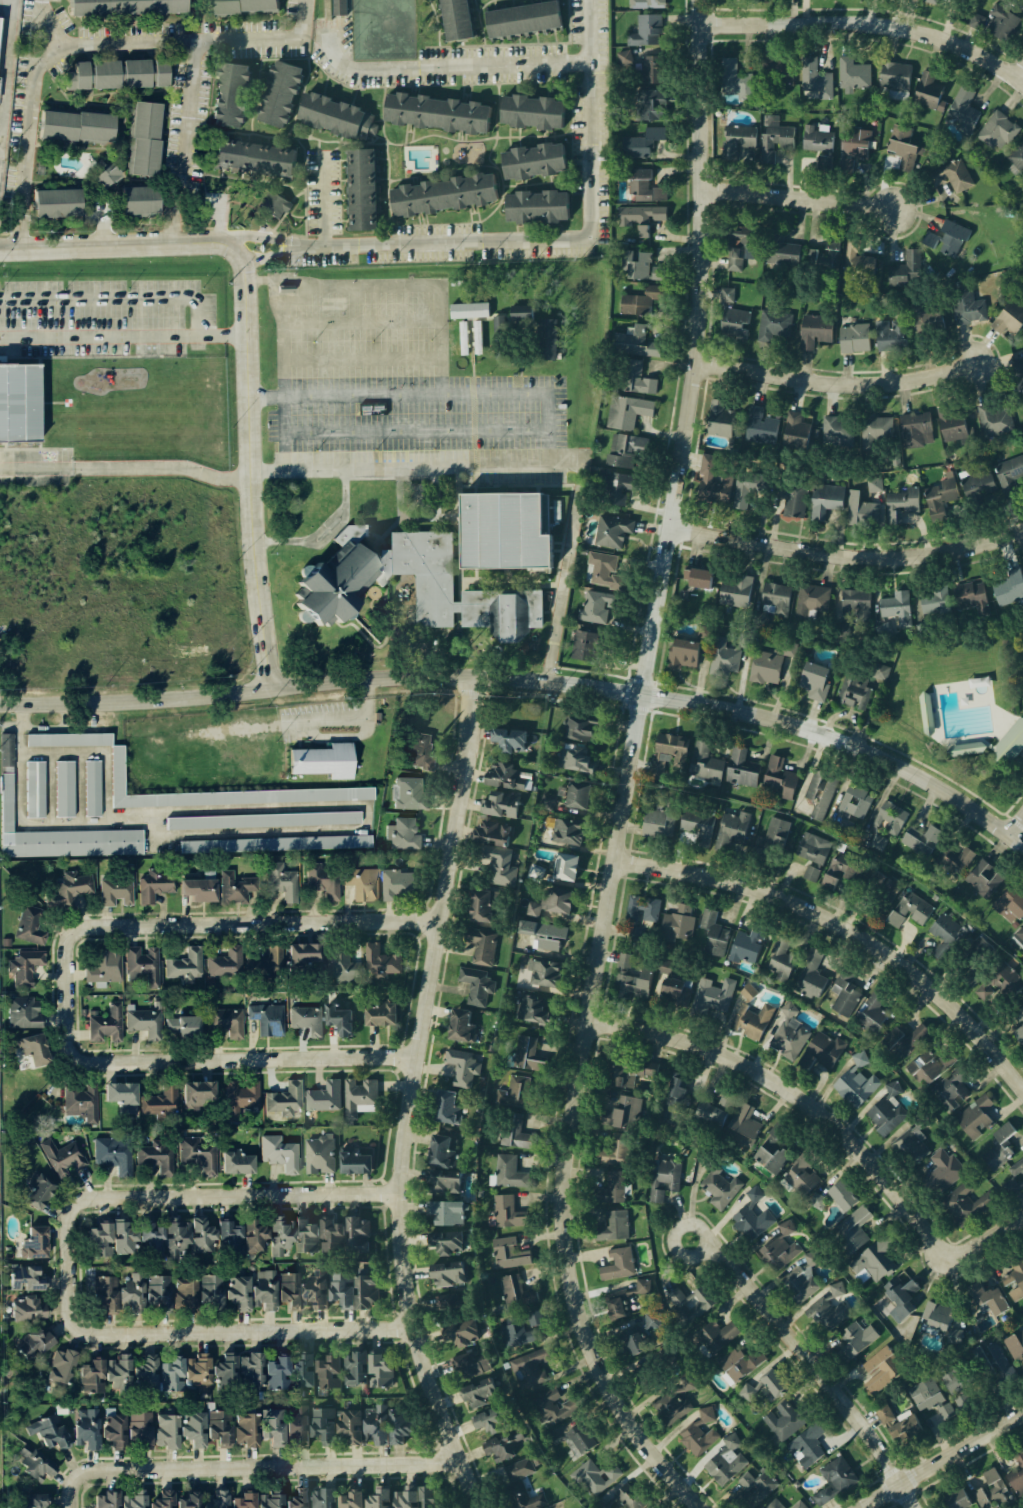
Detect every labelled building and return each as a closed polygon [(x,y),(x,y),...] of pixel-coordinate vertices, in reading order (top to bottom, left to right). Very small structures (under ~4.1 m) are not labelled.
[(66,11),(179,11),(179,0),(66,0),(66,11)] [(209,13),(270,10),(270,0),(208,0),(209,13)] [(334,16),(347,15),(347,0),(333,0),(334,16)] [(353,55),(414,55),(415,0),(354,0),(353,55)] [(443,40),(470,36),(465,0),(437,0),(443,40)] [(482,10),(486,36),(557,25),(552,0),(546,0),(482,10)] [(633,8),(666,8),(666,0),(633,0),(633,8)] [(994,8),(1000,13),(1007,6),(1020,21),(1012,28),(1022,42),(1006,55),(985,30),(994,8)] [(635,13),(645,12),(659,13),(661,44),(640,43),(625,45),(624,33),(635,32),(635,13)] [(987,17),(973,12),(968,25),(982,31),(987,17)] [(618,51),(620,68),(633,66),(631,50),(618,51)] [(639,54),(649,54),(659,54),(660,82),(650,82),(633,82),(633,71),(640,71),(639,54)] [(836,56),(850,55),(852,63),(868,64),(868,86),(838,87),(836,56)] [(716,57),(735,56),(735,74),(750,74),(752,99),(743,99),(738,98),(738,90),(716,90),(716,57)] [(793,85),(791,56),(760,56),(761,85),(793,85)] [(799,56),(815,56),(816,72),(831,72),(831,98),(808,98),(808,81),(800,81),(799,56)] [(157,59),(67,61),(67,88),(158,86),(157,59)] [(272,59),(253,119),(279,127),(297,68),(272,59)] [(245,65),(216,60),(207,121),(236,126),(245,65)] [(881,60),(909,64),(906,77),(907,91),(877,87),(878,72),(881,60)] [(921,69),(934,73),(932,81),(942,86),(935,96),(933,108),(912,103),(912,88),(919,76),(921,69)] [(960,83),(973,90),(966,104),(979,111),(969,135),(956,128),(959,121),(944,113),(947,106),(960,83)] [(304,89),(293,116),(365,139),(368,132),(373,135),(378,125),(368,121),(370,115),(354,109),(355,106),(304,89)] [(664,89),(634,89),(635,120),(666,119),(664,89)] [(384,91),(380,117),(482,130),(485,105),(384,91)] [(129,100),(122,175),(150,177),(154,139),(150,139),(154,102),(129,100)] [(107,116),(72,110),(71,113),(34,107),(30,133),(102,144),(107,116)] [(498,107),(497,119),(511,121),(510,125),(520,126),(520,123),(534,125),(534,128),(547,130),(547,125),(556,126),(557,114),(498,107)] [(994,108),(1020,127),(1007,143),(1004,142),(1000,149),(995,144),(992,146),(975,135),(994,108)] [(765,114),(766,124),(760,133),(761,142),(760,162),(773,163),(775,150),(772,150),(773,142),(777,142),(777,147),(792,147),(791,135),(793,126),(778,125),(777,114),(765,114)] [(893,123),(913,128),(908,142),(916,146),(913,154),(911,172),(896,168),(900,156),(885,152),(886,137),(888,137),(893,123)] [(723,124),(755,126),(753,136),(755,147),(738,145),(735,158),(720,157),(724,140),(723,134),(722,129),(723,124)] [(645,126),(664,127),(662,138),(652,139),(652,146),(649,147),(649,157),(622,157),(619,145),(621,136),(642,136),(645,126)] [(869,130),(850,127),(848,133),(841,133),(838,140),(835,139),(833,154),(854,156),(855,158),(865,159),(864,146),(869,130)] [(801,137),(801,148),(830,150),(829,140),(833,131),(813,129),(801,137)] [(214,135),(210,161),(284,174),(289,148),(214,135)] [(1003,156),(1022,139),(1022,179),(1003,156)] [(555,144),(498,149),(501,179),(557,175),(555,144)] [(370,149),(346,149),(346,228),(371,227),(370,149)] [(831,155),(818,156),(818,169),(832,169),(831,155)] [(958,157),(971,183),(954,193),(947,179),(933,186),(927,173),(958,157)] [(107,161),(89,173),(97,184),(115,172),(107,161)] [(650,169),(648,177),(648,185),(667,187),(665,200),(633,201),(633,194),(627,193),(627,178),(628,169),(650,169)] [(488,172),(387,187),(390,214),(492,199),(488,172)] [(115,186),(116,212),(150,211),(150,185),(115,186)] [(74,186),(28,189),(30,215),(76,212),(74,186)] [(279,221),(284,211),(288,213),(294,202),(268,190),(258,211),(279,221)] [(563,191),(504,190),(503,217),(562,218),(563,191)] [(664,205),(664,218),(648,218),(647,224),(644,224),(646,238),(637,238),(614,238),(615,224),(612,223),(614,206),(664,205)] [(944,218),(969,229),(961,241),(951,257),(936,252),(942,243),(936,236),(930,247),(918,241),(925,229),(928,224),(937,227),(939,224),(938,223),(941,216),(944,218)] [(739,269),(741,257),(752,258),(755,228),(740,226),(724,224),(721,249),(727,250),(724,268),(739,269)] [(781,230),(766,228),(764,252),(763,270),(799,274),(796,254),(800,244),(780,241),(781,230)] [(825,235),(839,236),(835,249),(840,251),(839,267),(824,265),(827,249),(822,248),(825,235)] [(859,239),(847,238),(845,278),(874,280),(875,257),(858,256),(859,239)] [(903,248),(917,248),(919,271),(918,279),(907,279),(907,284),(887,286),(886,274),(887,261),(904,260),(903,248)] [(621,249),(649,251),(648,263),(665,264),(662,271),(664,279),(625,277),(625,270),(620,269),(619,259),(621,249)] [(626,289),(642,289),(643,283),(664,285),(663,293),(664,297),(651,298),(650,313),(618,311),(618,303),(621,293),(626,289)] [(734,302),(735,288),(721,287),(720,302),(734,302)] [(970,287),(950,290),(955,324),(969,322),(968,319),(978,319),(978,321),(986,319),(983,298),(972,299),(970,287)] [(952,324),(945,288),(905,294),(911,322),(912,334),(952,324)] [(1010,298),(1022,308),(1022,317),(1019,321),(1013,332),(1005,327),(998,333),(987,325),(993,318),(996,317),(1000,307),(1010,298)] [(485,303),(447,304),(448,318),(486,317),(485,303)] [(508,306),(508,316),(528,317),(528,306),(508,306)] [(725,306),(748,311),(745,322),(739,322),(738,327),(743,329),(744,339),(717,335),(718,319),(725,306)] [(792,314),(762,309),(755,339),(768,342),(771,333),(788,336),(792,314)] [(898,310),(904,310),(905,337),(906,349),(876,351),(875,320),(897,319),(898,310)] [(802,314),(830,316),(829,328),(830,341),(815,341),(813,349),(798,349),(800,335),(799,325),(802,314)] [(505,315),(494,316),(494,333),(505,333),(505,315)] [(551,319),(537,319),(536,357),(550,357),(551,319)] [(479,320),(472,321),(473,354),(480,354),(479,320)] [(465,321),(457,321),(459,355),(466,355),(465,321)] [(660,343),(647,340),(648,323),(632,322),(631,335),(609,331),(608,351),(659,357),(660,343)] [(837,325),(867,322),(865,337),(867,350),(840,353),(836,338),(837,325)] [(642,360),(617,358),(614,386),(620,388),(620,390),(654,394),(656,379),(640,375),(642,360)] [(1020,359),(1022,359),(1022,390),(1014,390),(1014,372),(1010,372),(1008,364),(1013,358),(1020,359)] [(37,442),(0,442),(0,364),(37,364),(37,442)] [(611,393),(653,400),(651,415),(636,413),(632,431),(604,426),(611,393)] [(710,398),(724,399),(722,408),(733,411),(729,423),(730,437),(706,433),(704,420),(709,408),(710,398)] [(976,406),(981,403),(990,411),(1008,407),(1014,430),(983,437),(976,406)] [(748,404),(762,406),(760,420),(763,421),(764,417),(778,419),(774,446),(742,441),(743,426),(747,414),(748,404)] [(785,409),(800,412),(799,421),(809,423),(804,437),(805,449),(779,445),(781,432),(785,420),(785,409)] [(928,410),(898,414),(898,424),(901,432),(902,448),(922,447),(920,433),(932,432),(928,410)] [(961,412),(940,416),(938,428),(943,441),(959,438),(960,443),(969,440),(961,423),(961,412)] [(853,415),(823,416),(822,444),(852,446),(853,415)] [(891,417),(892,449),(860,450),(860,417),(891,417)] [(616,432),(635,435),(645,438),(643,446),(642,452),(632,450),(631,452),(634,454),(632,468),(603,463),(605,452),(613,453),(616,432)] [(993,465),(994,473),(1002,488),(1003,497),(1010,490),(1019,494),(1014,478),(1022,475),(1022,459),(1021,454),(993,465)] [(700,455),(712,457),(712,465),(735,471),(724,502),(695,497),(700,476),(696,476),(700,455)] [(987,468),(990,480),(995,488),(965,500),(960,490),(962,477),(987,468)] [(603,470),(630,475),(625,506),(596,503),(603,470)] [(769,474),(738,470),(734,508),(748,510),(751,489),(767,491),(769,474)] [(776,475),(808,480),(801,515),(778,516),(783,499),(767,496),(776,475)] [(868,478),(867,492),(883,492),(880,476),(868,478)] [(843,486),(839,499),(841,509),(826,508),(824,520),(810,520),(812,506),(809,496),(815,482),(843,486)] [(924,486),(926,497),(935,495),(936,482),(924,486)] [(916,486),(915,497),(917,511),(901,512),(901,522),(886,523),(886,514),(884,501),(885,492),(904,493),(907,485),(916,486)] [(847,489),(843,524),(855,527),(855,519),(867,520),(869,503),(859,500),(856,499),(856,490),(847,489)] [(453,490),(456,562),(548,564),(544,530),(538,490),(453,490)] [(598,514),(633,519),(632,532),(623,531),(620,548),(592,543),(598,514)] [(338,625),(360,603),(350,594),(375,567),(354,546),(328,573),(319,564),(297,586),(307,595),(296,606),(318,627),(328,616),(338,625)] [(588,550),(616,555),(614,572),(626,576),(623,589),(608,588),(608,584),(584,581),(587,563),(584,563),(588,550)] [(683,565),(710,570),(708,588),(680,584),(683,565)] [(1020,582),(1022,587),(1022,598),(997,607),(992,595),(987,577),(1016,567),(1020,582)] [(723,573),(751,576),(746,595),(746,606),(716,603),(716,589),(723,573)] [(763,581),(789,587),(787,596),(787,606),(786,616),(780,609),(773,614),(774,604),(760,602),(759,591),(763,581)] [(952,585),(950,597),(956,609),(975,605),(977,612),(980,609),(987,613),(986,601),(982,591),(982,582),(972,584),(970,581),(952,585)] [(799,583),(793,615),(804,619),(807,607),(825,610),(829,587),(799,583)] [(930,586),(943,584),(949,611),(920,614),(917,603),(919,594),(932,593),(930,586)] [(585,589),(610,593),(602,622),(577,620),(585,589)] [(841,589),(869,590),(867,601),(869,612),(841,611),(838,598),(841,589)] [(877,597),(892,596),(892,590),(906,589),(907,595),(905,605),(910,626),(896,627),(895,615),(880,616),(877,606),(877,597)] [(456,591),(540,590),(539,623),(527,626),(512,642),(494,641),(486,627),(458,629),(461,619),(456,591)] [(572,628),(569,656),(592,660),(595,632),(572,628)] [(713,635),(707,674),(727,676),(727,670),(736,671),(741,648),(724,647),(725,636),(713,635)] [(670,637),(697,641),(694,647),(695,665),(679,663),(679,667),(671,666),(665,666),(668,650),(668,644),(670,637)] [(756,653),(746,679),(768,685),(779,657),(756,653)] [(802,661),(797,684),(816,690),(827,666),(802,661)] [(871,676),(887,681),(891,667),(876,662),(871,676)] [(842,684),(836,704),(864,717),(872,689),(861,685),(859,693),(842,684)] [(934,731),(931,693),(921,693),(923,731),(934,731)] [(563,717),(562,736),(589,739),(590,718),(563,717)] [(1019,718),(1022,718),(1022,747),(1012,759),(996,762),(995,745),(1019,718)] [(494,721),(485,732),(495,745),(501,752),(510,754),(524,750),(526,732),(522,723),(494,721)] [(408,730),(404,762),(431,766),(431,756),(428,734),(408,730)] [(656,731),(688,737),(684,747),(685,757),(653,751),(652,740),(656,731)] [(25,745),(25,733),(108,732),(108,744),(25,745)] [(141,853),(0,855),(0,733),(10,733),(11,831),(140,829),(141,853)] [(696,735),(691,752),(688,763),(687,773),(719,781),(720,770),(724,759),(707,755),(711,738),(696,735)] [(350,741),(351,778),(328,778),(328,771),(285,772),(284,748),(327,747),(327,742),(350,741)] [(981,753),(981,743),(960,743),(960,754),(981,753)] [(108,744),(119,744),(120,793),(372,786),(373,799),(109,806),(108,744)] [(729,745),(744,748),(743,760),(759,765),(753,785),(724,782),(729,745)] [(558,746),(559,767),(584,771),(595,766),(585,755),(579,750),(558,746)] [(664,781),(668,754),(655,752),(651,778),(664,781)] [(764,754),(782,758),(779,770),(784,766),(796,769),(798,777),(791,798),(758,789),(764,754)] [(494,758),(478,773),(483,784),(497,786),(500,787),(511,763),(494,758)] [(100,815),(84,815),(83,759),(99,759),(100,815)] [(43,816),(26,816),(25,761),(42,760),(43,816)] [(73,816),(55,816),(54,760),(72,760),(73,816)] [(803,796),(810,799),(814,787),(820,789),(814,805),(812,804),(808,814),(821,822),(840,779),(828,774),(825,780),(820,778),(827,765),(815,761),(803,796)] [(391,770),(390,805),(416,804),(417,770),(391,770)] [(561,779),(557,796),(563,805),(581,812),(586,783),(561,779)] [(489,787),(479,799),(477,813),(516,818),(489,787)] [(844,792),(871,803),(859,825),(831,813),(844,792)] [(556,797),(543,793),(540,808),(552,811),(556,797)] [(884,798),(871,823),(896,836),(908,811),(884,798)] [(643,808),(638,819),(641,836),(670,843),(670,826),(674,813),(672,812),(643,808)] [(683,808),(678,817),(679,829),(695,832),(693,842),(706,847),(709,834),(709,823),(713,815),(683,808)] [(164,829),(163,816),(359,810),(359,823),(164,829)] [(721,812),(717,822),(717,837),(741,842),(744,829),(750,813),(740,811),(738,816),(721,812)] [(480,816),(478,818),(476,825),(470,825),(469,839),(507,846),(516,818),(480,816)] [(770,816),(791,822),(781,850),(759,845),(770,816)] [(386,824),(386,840),(390,840),(390,848),(422,849),(422,835),(417,835),(417,817),(394,817),(394,824),(386,824)] [(555,818),(550,840),(578,844),(580,823),(555,818)] [(908,823),(900,836),(925,855),(937,840),(930,836),(936,827),(928,824),(922,829),(908,823)] [(804,830),(831,841),(824,855),(821,865),(793,853),(796,843),(804,830)] [(176,852),(176,839),(370,833),(371,846),(176,852)] [(870,846),(883,851),(888,839),(876,833),(870,846)] [(468,841),(507,849),(501,884),(479,879),(484,863),(465,859),(468,841)] [(942,847),(955,855),(962,846),(973,855),(962,869),(966,871),(980,857),(985,863),(978,874),(991,885),(982,894),(935,861),(942,847)] [(553,851),(550,876),(571,879),(575,854),(553,851)] [(843,877),(859,883),(867,863),(837,852),(830,872),(843,876),(843,877)] [(996,869),(983,858),(965,880),(988,899),(1005,877),(996,869)] [(384,862),(410,864),(408,894),(384,893),(384,862)] [(97,878),(96,905),(111,905),(112,897),(118,898),(120,905),(128,902),(129,863),(97,878)] [(806,863),(821,870),(837,879),(828,891),(801,876),(806,863)] [(341,867),(382,865),(382,903),(341,903),(341,867)] [(136,873),(136,906),(152,905),(152,892),(172,892),(172,867),(136,873)] [(53,889),(40,892),(43,906),(59,902),(60,909),(71,906),(68,894),(92,892),(88,873),(73,874),(71,868),(60,871),(53,889)] [(262,868),(294,868),(296,905),(264,904),(262,868)] [(305,869),(338,869),(338,902),(319,902),(318,889),(304,889),(305,869)] [(878,871),(898,885),(881,912),(859,894),(878,871)] [(218,873),(216,903),(244,903),(244,889),(254,890),(254,876),(218,873)] [(174,878),(175,900),(210,899),(209,877),(174,878)] [(457,887),(492,889),(493,923),(466,922),(465,899),(456,899),(457,887)] [(541,909),(570,915),(575,892),(550,887),(547,903),(528,899),(525,915),(539,918),(541,909)] [(1016,891),(1022,899),(1022,911),(1015,919),(996,904),(1016,891)] [(890,907),(895,909),(912,892),(932,908),(921,926),(907,911),(901,916),(891,929),(882,917),(890,907)] [(628,893),(659,899),(656,922),(636,918),(634,923),(623,923),(628,893)] [(18,902),(9,936),(38,944),(42,932),(33,927),(36,906),(18,902)] [(702,907),(717,911),(714,922),(729,927),(722,956),(702,952),(706,936),(708,929),(698,926),(702,907)] [(667,911),(660,923),(659,936),(674,940),(689,943),(694,915),(667,911)] [(942,912),(930,925),(946,942),(956,926),(952,920),(942,912)] [(533,948),(560,951),(561,939),(567,939),(569,926),(520,920),(519,933),(534,935),(533,948)] [(1009,934),(1022,920),(1022,947),(1009,934)] [(737,929),(748,933),(754,921),(765,926),(757,943),(759,945),(754,952),(752,963),(728,957),(731,942),(737,929)] [(458,925),(495,930),(490,967),(469,963),(472,940),(455,937),(458,925)] [(277,926),(312,927),(312,960),(278,958),(277,926)] [(981,926),(1002,949),(967,988),(955,979),(970,964),(956,945),(981,926)] [(780,931),(768,950),(774,954),(768,956),(766,965),(776,972),(774,976),(780,978),(782,981),(789,966),(799,959),(784,952),(792,938),(780,931)] [(321,932),(352,932),(352,972),(320,971),(321,932)] [(360,942),(378,942),(378,951),(401,952),(401,976),(360,973),(360,942)] [(161,957),(162,977),(178,976),(177,982),(191,982),(198,975),(197,943),(186,944),(181,957),(161,957)] [(121,945),(122,988),(156,986),(153,944),(121,945)] [(281,975),(280,944),(267,945),(267,957),(248,957),(249,976),(281,975)] [(203,954),(203,976),(240,974),(238,945),(223,946),(224,954),(203,954)] [(82,948),(81,980),(120,980),(118,947),(82,948)] [(13,949),(4,960),(4,973),(11,987),(35,986),(42,962),(41,949),(13,949)] [(671,975),(674,963),(661,959),(658,971),(671,975)] [(559,986),(560,962),(528,961),(528,970),(532,970),(531,985),(559,986)] [(1004,961),(1022,980),(1022,987),(1004,1001),(985,976),(1004,961)] [(456,966),(499,974),(493,1012),(465,1007),(461,1005),(468,983),(453,980),(456,966)] [(637,966),(650,971),(643,999),(609,990),(617,969),(630,976),(637,966)] [(810,970),(800,977),(796,992),(810,998),(812,994),(816,996),(818,987),(826,977),(810,970)] [(662,976),(683,981),(680,986),(678,989),(678,997),(678,1000),(656,996),(658,981),(662,976)] [(698,981),(720,987),(724,976),(735,980),(726,1014),(691,1007),(698,981)] [(741,993),(750,1002),(760,993),(751,983),(741,993)] [(680,986),(689,988),(687,999),(678,997),(680,986)] [(841,988),(829,1006),(837,1012),(845,1017),(857,998),(857,992),(849,987),(847,991),(841,988)] [(870,992),(880,998),(875,1007),(885,1013),(874,1031),(851,1016),(870,992)] [(319,993),(352,995),(351,1038),(332,1037),(332,1023),(321,1023),(319,993)] [(6,995),(5,1025),(36,1026),(36,1002),(29,995),(6,995)] [(516,1019),(553,1023),(555,1013),(545,1011),(547,998),(519,995),(516,1019)] [(361,1006),(380,1006),(380,996),(396,997),(395,1024),(359,1024),(361,1006)] [(87,1008),(108,1000),(118,1000),(118,1040),(84,1040),(87,1008)] [(246,1000),(279,1000),(280,1032),(254,1033),(254,1014),(245,1014),(246,1000)] [(284,1002),(317,1002),(318,1023),(284,1023),(284,1002)] [(742,1002),(747,1005),(744,1008),(755,1014),(763,1002),(774,1008),(766,1022),(759,1028),(756,1041),(741,1033),(743,1028),(736,1024),(732,1028),(726,1025),(742,1002)] [(1016,1009),(1022,1004),(1022,1020),(1021,1019),(1014,1023),(1012,1016),(1016,1009)] [(444,1006),(465,1007),(462,1026),(487,1028),(481,1048),(440,1039),(444,1006)] [(205,1008),(205,1028),(225,1027),(225,1038),(240,1038),(239,1007),(205,1008)] [(122,1008),(123,1028),(142,1029),(143,1038),(158,1039),(157,1008),(122,1008)] [(164,1026),(164,1012),(176,1008),(194,1009),(195,1023),(173,1036),(164,1026)] [(782,1018),(808,1031),(793,1047),(772,1037),(782,1018)] [(1011,1030),(1022,1022),(1022,1040),(1020,1041),(1011,1030)] [(893,1025),(880,1039),(897,1059),(915,1045),(893,1025)] [(13,1038),(23,1066),(44,1059),(35,1030),(13,1038)] [(816,1030),(803,1046),(830,1070),(844,1047),(816,1030)] [(520,1036),(537,1038),(535,1056),(544,1057),(542,1070),(515,1066),(520,1036)] [(444,1048),(442,1061),(454,1064),(451,1084),(472,1088),(473,1074),(480,1074),(485,1054),(444,1048)] [(926,1048),(937,1060),(950,1054),(955,1062),(922,1087),(903,1067),(926,1048)] [(870,1063),(865,1050),(852,1055),(857,1067),(870,1063)] [(858,1056),(884,1082),(854,1106),(829,1082),(858,1056)] [(611,1060),(642,1064),(639,1074),(634,1075),(631,1087),(606,1084),(611,1060)] [(659,1066),(675,1071),(676,1085),(683,1090),(676,1104),(650,1097),(659,1066)] [(957,1067),(933,1089),(952,1115),(958,1102),(957,1067)] [(676,1126),(692,1077),(676,1072),(660,1121),(676,1126)] [(512,1074),(530,1077),(528,1088),(542,1091),(539,1109),(497,1102),(499,1089),(509,1090),(512,1074)] [(262,1116),(296,1115),(298,1078),(284,1079),(283,1090),(260,1091),(262,1116)] [(303,1089),(305,1110),(339,1108),(339,1078),(325,1079),(322,1089),(303,1089)] [(896,1078),(900,1093),(889,1097),(884,1082),(896,1078)] [(93,1079),(79,1079),(78,1087),(62,1087),(62,1116),(82,1114),(82,1123),(94,1123),(93,1079)] [(98,1081),(99,1101),(114,1100),(114,1116),(133,1114),(131,1079),(98,1081)] [(175,1081),(176,1104),(192,1104),(190,1112),(211,1113),(212,1079),(175,1081)] [(221,1079),(223,1121),(237,1121),(237,1107),(254,1106),(255,1079),(221,1079)] [(375,1079),(343,1079),(343,1120),(356,1118),(356,1111),(376,1110),(375,1079)] [(137,1095),(137,1113),(173,1113),(175,1081),(158,1081),(159,1094),(137,1095)] [(722,1111),(719,1124),(692,1111),(706,1087),(722,1111)] [(434,1088),(429,1120),(460,1124),(463,1104),(453,1103),(454,1090),(434,1088)] [(616,1094),(640,1096),(636,1127),(598,1122),(600,1109),(609,1110),(609,1106),(615,1107),(616,1094)] [(884,1096),(894,1115),(902,1112),(905,1119),(884,1138),(863,1112),(884,1096)] [(978,1099),(995,1126),(969,1142),(952,1115),(978,1099)] [(743,1102),(752,1106),(747,1118),(754,1127),(747,1137),(740,1130),(733,1136),(723,1130),(743,1102)] [(500,1111),(520,1114),(518,1132),(532,1133),(531,1148),(496,1144),(500,1111)] [(923,1117),(893,1139),(908,1166),(926,1152),(922,1137),(923,1117)] [(996,1139),(978,1154),(992,1172),(1014,1155),(1004,1142),(1015,1133),(1006,1123),(992,1134),(996,1139)] [(769,1175),(791,1155),(777,1143),(783,1137),(775,1128),(747,1148),(769,1175)] [(303,1138),(304,1174),(333,1174),(334,1131),(321,1132),(320,1138),(303,1138)] [(429,1132),(423,1162),(453,1167),(454,1151),(446,1135),(429,1132)] [(609,1132),(628,1134),(625,1165),(592,1161),(594,1146),(607,1148),(609,1132)] [(257,1135),(259,1160),(280,1161),(279,1175),(296,1175),(295,1143),(278,1142),(278,1133),(257,1135)] [(88,1135),(90,1164),(114,1163),(115,1175),(129,1176),(128,1135),(88,1135)] [(46,1136),(35,1142),(56,1180),(66,1175),(63,1167),(69,1164),(72,1170),(84,1165),(71,1138),(53,1149),(46,1136)] [(177,1138),(177,1163),(196,1165),(196,1177),(211,1176),(212,1136),(177,1138)] [(133,1147),(133,1164),(155,1165),(155,1176),(169,1176),(171,1146),(133,1147)] [(215,1149),(215,1173),(248,1173),(248,1147),(215,1149)] [(336,1151),(336,1172),(367,1171),(368,1148),(336,1151)] [(948,1148),(964,1175),(938,1191),(921,1164),(948,1148)] [(807,1150),(780,1174),(800,1196),(818,1181),(807,1150)] [(500,1154),(517,1155),(516,1172),(531,1173),(530,1188),(498,1186),(500,1154)] [(1014,1177),(1022,1171),(1022,1158),(1008,1168),(1014,1177)] [(647,1163),(679,1165),(677,1196),(645,1194),(647,1163)] [(699,1184),(715,1165),(721,1170),(718,1174),(729,1183),(735,1176),(744,1183),(721,1211),(709,1201),(713,1196),(699,1184)] [(1006,1175),(1022,1165),(1022,1203),(1006,1175)] [(426,1168),(425,1190),(456,1192),(458,1171),(426,1168)] [(606,1169),(623,1170),(622,1200),(593,1199),(593,1187),(605,1187),(606,1169)] [(33,1170),(15,1196),(35,1209),(51,1186),(33,1170)] [(846,1172),(865,1198),(841,1216),(821,1191),(846,1172)] [(1018,1184),(1014,1177),(1002,1185),(1010,1196),(1022,1188),(1022,1180),(1018,1184)] [(966,1182),(983,1210),(956,1226),(940,1198),(966,1182)] [(731,1216),(745,1204),(747,1206),(750,1201),(745,1193),(756,1185),(763,1195),(754,1202),(750,1209),(756,1216),(766,1208),(776,1221),(750,1242),(741,1230),(738,1232),(732,1224),(735,1222),(731,1216)] [(810,1204),(822,1210),(827,1198),(815,1192),(810,1204)] [(495,1195),(513,1195),(513,1211),(527,1211),(527,1225),(496,1226),(495,1195)] [(426,1200),(426,1224),(461,1224),(460,1200),(426,1200)] [(592,1241),(591,1228),(607,1227),(607,1219),(604,1220),(604,1213),(624,1211),(626,1239),(592,1241)] [(367,1215),(344,1214),(344,1252),(368,1251),(367,1215)] [(857,1214),(873,1242),(847,1258),(831,1230),(857,1214)] [(185,1216),(188,1252),(207,1250),(208,1215),(185,1216)] [(263,1219),(265,1256),(285,1255),(283,1215),(263,1219)] [(316,1216),(319,1253),(338,1251),(338,1215),(316,1216)] [(237,1218),(239,1256),(261,1256),(260,1216),(237,1218)] [(289,1218),(292,1252),(314,1252),(312,1217),(289,1218)] [(132,1219),(136,1258),(158,1257),(155,1218),(132,1219)] [(211,1220),(214,1252),(235,1253),(234,1218),(211,1220)] [(108,1220),(110,1252),(128,1252),(127,1219),(108,1220)] [(159,1219),(162,1259),(181,1258),(179,1219),(159,1219)] [(757,1250),(775,1235),(776,1237),(782,1235),(778,1225),(790,1219),(795,1231),(782,1236),(790,1246),(795,1241),(802,1250),(774,1272),(768,1264),(766,1266),(760,1258),(762,1256),(757,1250)] [(82,1223),(82,1254),(105,1254),(104,1222),(82,1223)] [(21,1225),(17,1247),(17,1256),(43,1258),(45,1225),(21,1225)] [(426,1229),(426,1254),(459,1253),(459,1229),(426,1229)] [(493,1239),(517,1236),(519,1251),(530,1249),(532,1264),(497,1268),(493,1239)] [(884,1241),(901,1268),(875,1284),(858,1257),(884,1241)] [(593,1251),(624,1247),(628,1278),(597,1282),(593,1251)] [(779,1281),(799,1265),(801,1267),(806,1263),(803,1254),(817,1248),(822,1261),(811,1265),(811,1274),(820,1286),(798,1304),(779,1281)] [(997,1271),(1022,1255),(1022,1292),(1014,1298),(997,1271)] [(427,1263),(428,1287),(464,1282),(462,1259),(427,1263)] [(3,1264),(4,1287),(40,1287),(41,1264),(3,1264)] [(353,1268),(353,1307),(376,1307),(374,1266),(353,1268)] [(328,1268),(330,1308),(349,1308),(348,1269),(328,1268)] [(251,1270),(251,1284),(248,1284),(248,1305),(256,1306),(258,1310),(271,1311),(273,1269),(251,1270)] [(301,1282),(302,1312),(325,1309),(325,1270),(312,1269),(313,1282),(301,1282)] [(276,1273),(276,1304),(283,1304),(284,1311),(297,1310),(298,1271),(276,1273)] [(195,1275),(196,1307),(218,1306),(217,1273),(195,1275)] [(501,1276),(519,1273),(521,1287),(537,1284),(540,1302),(507,1308),(501,1276)] [(88,1274),(89,1311),(111,1311),(112,1275),(88,1274)] [(224,1276),(224,1286),(220,1287),(220,1299),(231,1303),(231,1310),(245,1310),(245,1274),(224,1276)] [(880,1289),(905,1274),(925,1294),(895,1319),(880,1289)] [(118,1276),(118,1307),(138,1309),(139,1275),(118,1276)] [(144,1275),(144,1307),(165,1307),(165,1275),(144,1275)] [(987,1276),(1004,1303),(978,1319),(961,1292),(987,1276)] [(171,1277),(170,1309),(191,1310),(190,1278),(171,1277)] [(692,1281),(709,1308),(683,1325),(666,1298),(692,1281)] [(801,1312),(821,1295),(823,1297),(830,1295),(828,1286),(843,1282),(846,1294),(831,1298),(825,1300),(832,1309),(841,1302),(849,1313),(826,1332),(811,1313),(805,1318),(801,1312)] [(598,1291),(630,1287),(634,1318),(602,1322),(598,1291)] [(430,1296),(436,1318),(471,1310),(465,1289),(430,1296)] [(4,1299),(6,1320),(41,1316),(42,1301),(31,1303),(29,1294),(4,1299)] [(932,1294),(957,1315),(937,1338),(912,1318),(932,1294)] [(498,1323),(504,1348),(534,1340),(531,1328),(523,1331),(520,1321),(527,1319),(528,1324),(541,1321),(537,1308),(525,1311),(526,1315),(498,1323)] [(647,1328),(661,1328),(660,1313),(646,1313),(647,1328)] [(692,1334),(716,1314),(736,1338),(712,1358),(692,1334)] [(438,1325),(446,1349),(484,1337),(476,1315),(438,1325)] [(838,1349),(846,1342),(839,1334),(845,1330),(843,1328),(854,1319),(862,1329),(871,1321),(881,1333),(847,1360),(838,1349)] [(608,1339),(635,1322),(651,1349),(624,1366),(608,1339)] [(32,1325),(8,1346),(22,1363),(50,1339),(32,1325)] [(1003,1338),(1022,1327),(1022,1372),(1022,1373),(1003,1338)] [(949,1342),(963,1343),(964,1330),(950,1329),(949,1342)] [(999,1369),(993,1359),(988,1362),(995,1374),(982,1381),(966,1352),(979,1345),(984,1354),(989,1352),(985,1344),(995,1339),(1009,1364),(1011,1363),(1018,1376),(1004,1384),(996,1370),(999,1369)] [(446,1355),(455,1379),(495,1367),(486,1342),(446,1355)] [(715,1364),(739,1344),(759,1368),(735,1388),(715,1364)] [(510,1360),(551,1345),(557,1358),(543,1363),(543,1362),(539,1364),(542,1372),(546,1370),(550,1379),(521,1390),(510,1360)] [(863,1385),(881,1371),(877,1366),(868,1373),(862,1365),(886,1346),(892,1353),(885,1359),(897,1375),(871,1395),(863,1385)] [(55,1347),(39,1380),(62,1386),(77,1352),(55,1347)] [(341,1351),(343,1386),(363,1386),(364,1349),(341,1351)] [(256,1351),(235,1352),(234,1391),(256,1390),(256,1351)] [(366,1352),(367,1386),(392,1385),(394,1351),(366,1352)] [(209,1353),(211,1391),(230,1392),(230,1352),(209,1353)] [(259,1353),(259,1390),(284,1389),(282,1352),(259,1353)] [(289,1353),(288,1386),(313,1386),(313,1352),(289,1353)] [(316,1353),(317,1386),(340,1387),(338,1352),(316,1353)] [(183,1356),(183,1392),(207,1392),(206,1353),(183,1356)] [(131,1356),(129,1390),(152,1391),(152,1354),(131,1356)] [(103,1357),(104,1390),(125,1392),(125,1356),(103,1357)] [(156,1358),(155,1391),(179,1393),(178,1356),(156,1358)] [(936,1371),(961,1357),(974,1381),(958,1390),(960,1393),(964,1391),(972,1403),(960,1411),(952,1398),(956,1396),(954,1392),(950,1394),(936,1371)] [(77,1361),(77,1395),(100,1394),(98,1358),(77,1361)] [(666,1383),(654,1360),(634,1370),(647,1393),(666,1383)] [(739,1395),(751,1402),(761,1385),(780,1396),(788,1381),(768,1369),(756,1388),(746,1382),(739,1395)] [(455,1387),(464,1410),(505,1393),(495,1372),(455,1387)] [(930,1372),(945,1399),(941,1401),(942,1403),(947,1400),(956,1417),(944,1423),(936,1409),(934,1405),(918,1414),(903,1387),(930,1372)] [(761,1374),(738,1393),(753,1417),(778,1394),(761,1374)] [(682,1378),(683,1390),(695,1388),(694,1378),(682,1378)] [(528,1402),(556,1387),(561,1396),(553,1400),(554,1401),(551,1402),(553,1405),(555,1403),(559,1409),(562,1407),(560,1404),(573,1397),(580,1409),(555,1423),(552,1418),(540,1424),(528,1402)] [(647,1407),(672,1387),(692,1411),(667,1431),(647,1407)] [(466,1416),(477,1439),(517,1420),(507,1397),(466,1416)] [(757,1419),(782,1398),(802,1422),(777,1443),(757,1419)] [(886,1422),(883,1424),(873,1407),(885,1400),(894,1418),(889,1421),(890,1423),(912,1411),(923,1430),(895,1446),(884,1427),(887,1425),(886,1422)] [(362,1410),(364,1442),(383,1442),(385,1403),(374,1403),(373,1409),(362,1410)] [(285,1408),(285,1443),(305,1444),(306,1404),(285,1408)] [(311,1407),(310,1442),(333,1443),(333,1406),(311,1407)] [(387,1407),(386,1441),(401,1442),(402,1434),(410,1433),(410,1406),(387,1407)] [(699,1409),(702,1423),(716,1420),(713,1406),(699,1409)] [(73,1407),(73,1445),(95,1446),(94,1408),(73,1407)] [(256,1407),(257,1444),(281,1445),(279,1407),(256,1407)] [(27,1417),(39,1450),(71,1440),(54,1408),(27,1417)] [(338,1410),(338,1436),(345,1437),(343,1443),(358,1443),(357,1408),(338,1410)] [(125,1409),(125,1448),(146,1448),(146,1412),(125,1409)] [(205,1409),(205,1443),(228,1444),(227,1409),(205,1409)] [(176,1412),(177,1446),(200,1446),(198,1411),(176,1412)] [(230,1412),(230,1441),(238,1443),(238,1447),(252,1446),(252,1411),(230,1412)] [(101,1413),(101,1446),(119,1447),(120,1414),(101,1413)] [(150,1413),(150,1448),(173,1448),(172,1413),(150,1413)] [(675,1435),(700,1414),(719,1438),(695,1459),(675,1435)] [(478,1444),(490,1464),(522,1450),(518,1441),(527,1437),(520,1423),(478,1444)] [(548,1450),(540,1437),(551,1431),(557,1439),(563,1437),(562,1435),(580,1423),(595,1444),(575,1458),(563,1441),(559,1443),(548,1450)] [(786,1444),(811,1424),(831,1448),(806,1468),(786,1444)] [(23,1441),(6,1465),(38,1482),(54,1459),(39,1450),(23,1441)] [(701,1467),(726,1446),(746,1470),(721,1491),(701,1467)] [(818,1471),(842,1451),(862,1475),(838,1495),(818,1471)] [(491,1471),(499,1488),(536,1471),(527,1456),(491,1471)] [(569,1473),(589,1457),(600,1470),(602,1468),(604,1471),(600,1475),(605,1481),(609,1477),(605,1472),(614,1464),(622,1473),(596,1494),(585,1481),(580,1486),(569,1473)] [(1022,1459),(1022,1460),(1022,1495),(1013,1502),(995,1477),(1022,1459)] [(974,1492),(982,1507),(1006,1507),(1010,1506),(1004,1492),(1007,1491),(996,1467),(983,1473),(992,1491),(986,1494),(983,1488),(974,1492)] [(772,1501),(762,1507),(738,1507),(728,1494),(755,1476),(772,1501)] [(504,1507),(529,1507),(546,1501),(541,1492),(528,1497),(519,1478),(499,1488),(496,1490),(504,1507)] [(978,1504),(972,1507),(941,1507),(934,1497),(960,1479),(978,1504)] [(645,1504),(640,1507),(625,1507),(616,1499),(608,1506),(607,1507),(590,1507),(597,1498),(606,1504),(615,1495),(612,1492),(625,1481),(645,1504)] [(362,1507),(367,1507),(385,1507),(386,1486),(373,1486),(372,1494),(362,1496),(362,1507)] [(393,1507),(433,1507),(430,1486),(403,1486),(401,1489),(392,1490),(393,1507)] [(810,1495),(820,1507),(832,1497),(822,1486),(810,1495)] [(149,1500),(146,1501),(145,1507),(170,1507),(170,1487),(149,1488),(149,1500)] [(285,1507),(306,1507),(305,1487),(284,1487),(285,1507)] [(90,1507),(114,1507),(114,1488),(90,1489),(90,1507)] [(119,1507),(142,1507),(142,1488),(118,1489),(119,1507)] [(256,1507),(279,1507),(278,1488),(255,1491),(256,1507)] [(311,1507),(332,1507),(332,1488),(311,1488),(311,1507)] [(337,1507),(357,1507),(359,1489),(336,1493),(337,1507)] [(175,1507),(194,1507),(195,1490),(175,1491),(175,1507)] [(204,1507),(223,1507),(222,1490),(203,1491),(204,1507)] [(227,1507),(251,1507),(250,1490),(236,1491),(236,1495),(226,1494),(227,1507)] [(6,1507),(42,1507),(42,1491),(5,1491),(6,1507)] [(776,1498),(765,1507),(786,1507),(776,1498)] [(787,1499),(793,1507),(774,1507),(787,1499)] [(800,1499),(791,1507),(809,1507),(800,1499)]
